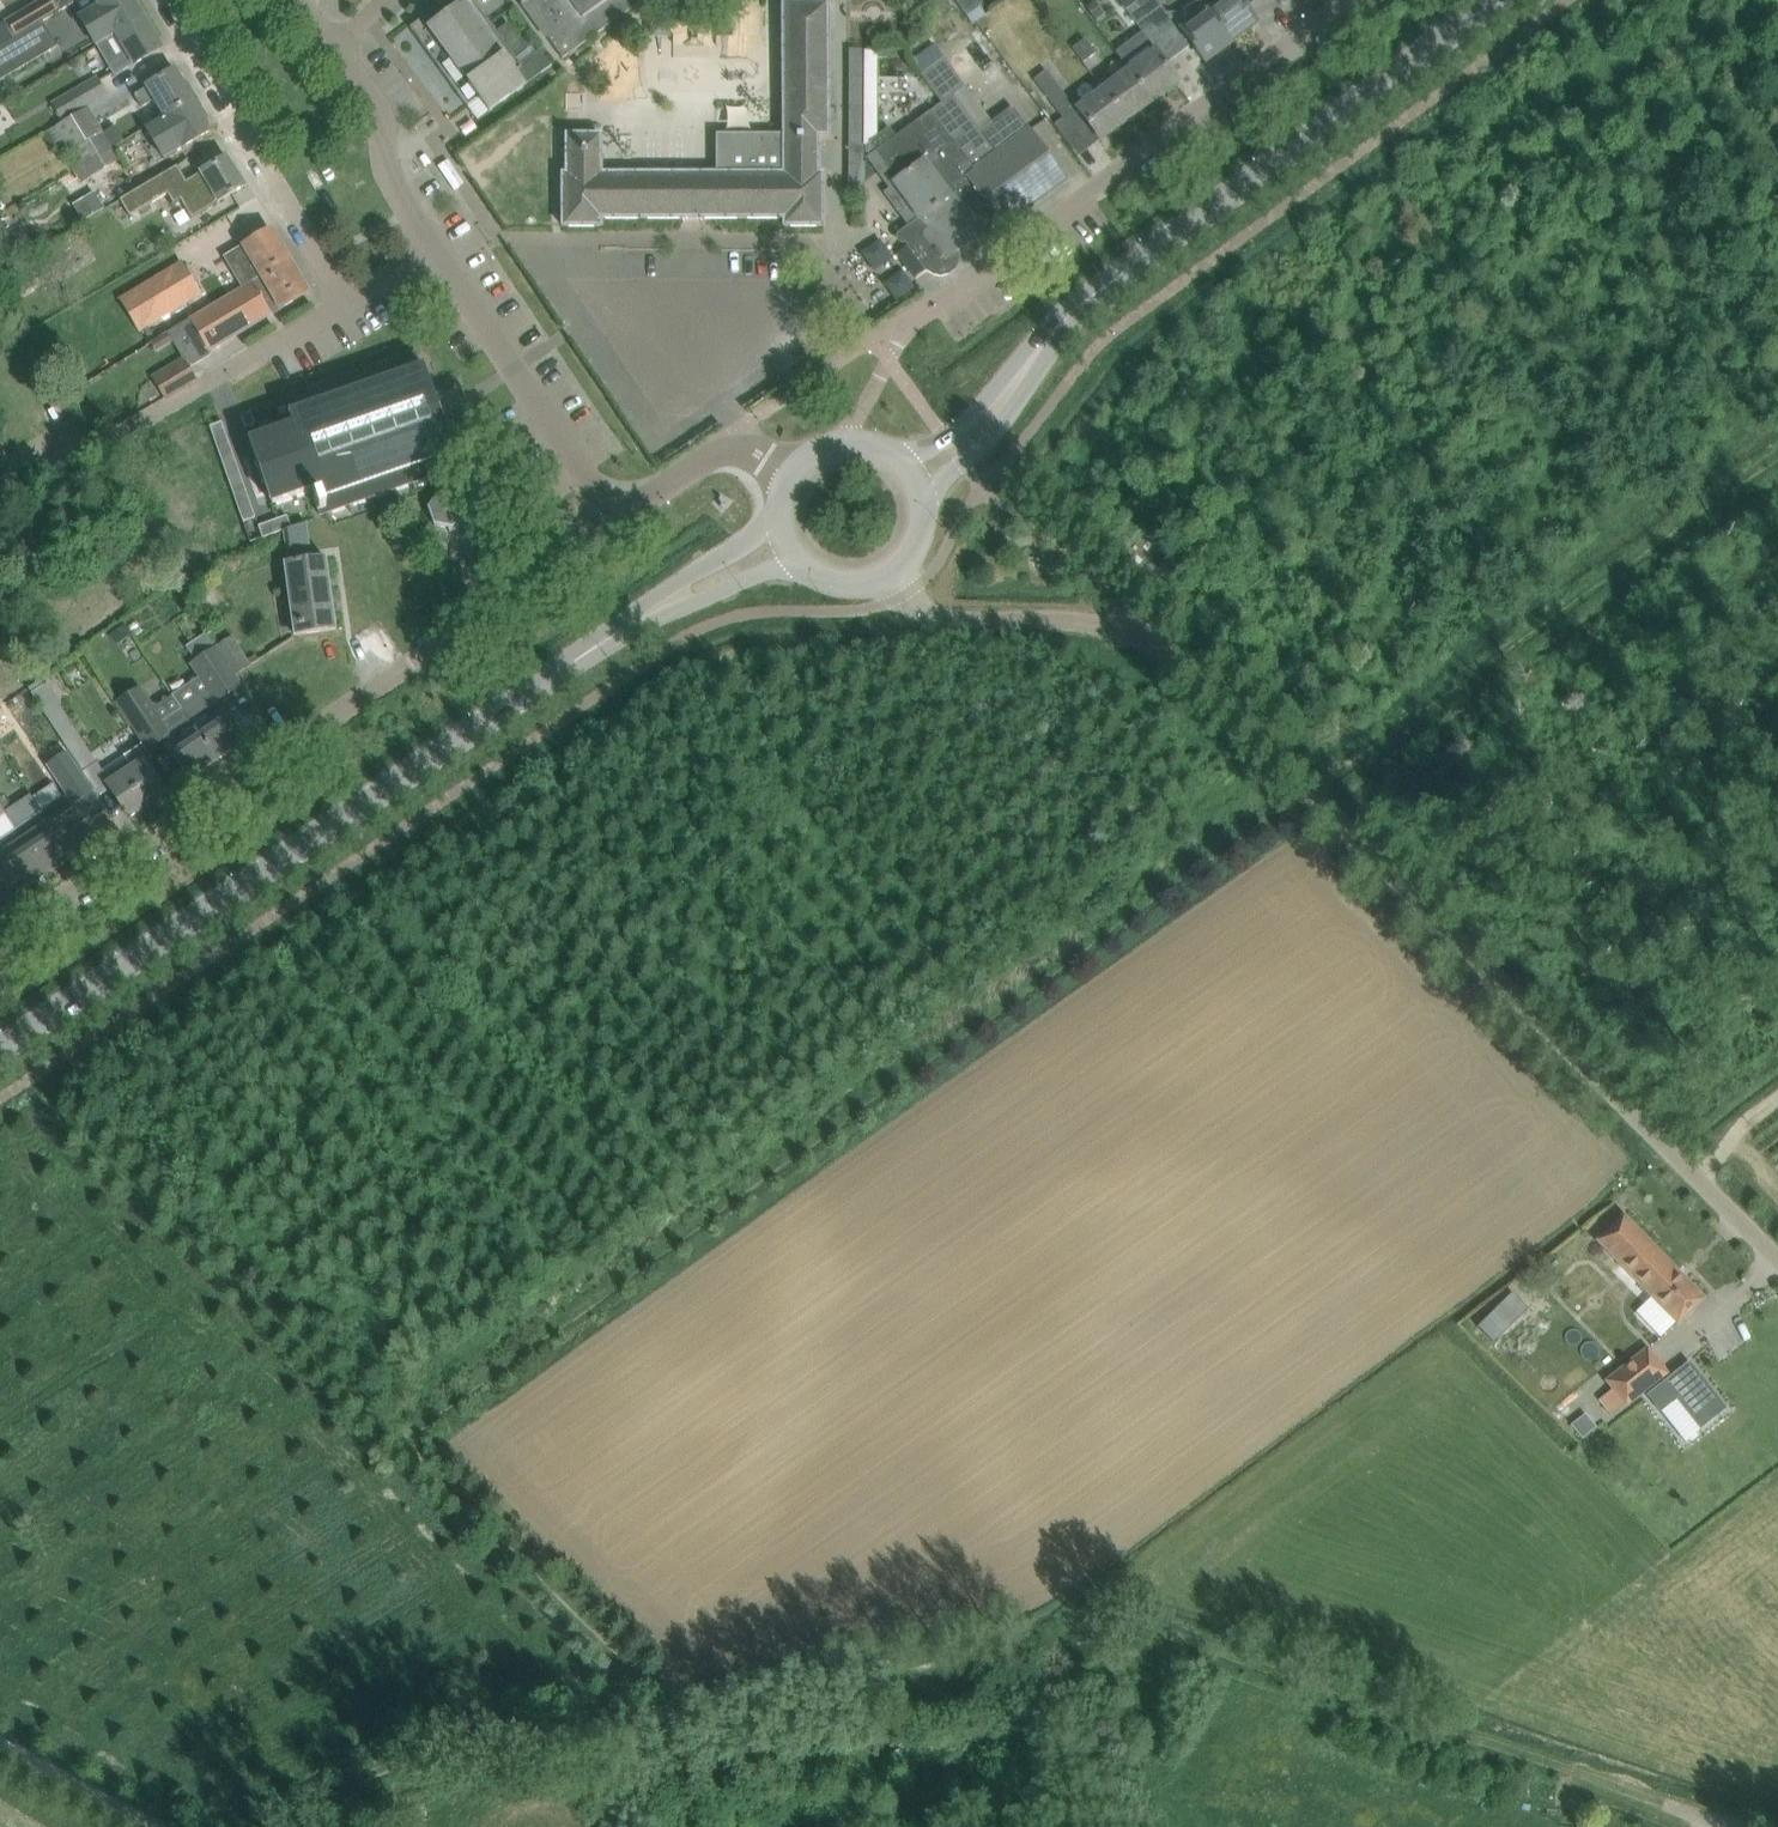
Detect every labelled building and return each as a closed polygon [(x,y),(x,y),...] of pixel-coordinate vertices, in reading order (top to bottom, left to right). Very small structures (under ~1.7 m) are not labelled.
[(0,24),(0,46),(15,38),(43,22),(67,7),(63,0),(40,0),(0,24)] [(79,15),(97,45),(145,17),(135,0),(104,0),(98,3),(99,4),(79,15)] [(496,31),(474,0),(440,0),(438,2),(441,5),(435,10),(442,19),(435,24),(428,14),(411,27),(468,106),(468,107),(480,98),(490,112),(525,87),(515,73),(535,58),(509,23),(496,31)] [(549,36),(553,33),(530,0),(521,0),(540,26),(542,25),(549,36)] [(553,33),(549,36),(548,37),(563,58),(583,44),(633,8),(627,0),(530,0),(553,33)] [(968,16),(981,7),(980,5),(982,4),(979,0),(957,0),(968,16)] [(1161,31),(1138,0),(1120,0),(1127,9),(1126,11),(1149,41),(1161,31)] [(1161,31),(1173,22),(1167,13),(1157,0),(1138,0),(1161,31)] [(1230,41),(1199,0),(1196,0),(1182,11),(1184,13),(1176,19),(1179,23),(1178,24),(1182,30),(1191,43),(1206,62),(1207,61),(1205,59),(1230,41)] [(1230,41),(1255,22),(1257,24),(1258,23),(1244,4),(1241,0),(1199,0),(1230,41)] [(1096,18),(1104,12),(1096,1),(1088,7),(1096,18)] [(563,173),(563,226),(602,226),(602,218),(785,218),(785,226),(823,226),(823,173),(819,173),(819,136),(829,136),(829,3),(785,3),(785,134),(716,134),(717,173),(602,173),(602,134),(567,134),(567,173),(563,173)] [(145,17),(97,45),(115,76),(163,48),(145,17)] [(650,37),(670,37),(670,18),(650,18),(650,37)] [(57,46),(43,22),(15,38),(0,46),(0,79),(57,46)] [(1084,63),(1097,53),(1086,38),(1073,48),(1084,63)] [(1153,48),(1146,53),(1135,38),(1116,52),(1129,70),(1151,100),(1177,81),(1178,83),(1179,82),(1165,63),(1155,51),(1153,48)] [(864,50),(850,50),(850,107),(865,107),(864,50)] [(889,127),(868,142),(922,216),(900,232),(928,270),(934,274),(942,275),(949,273),(955,269),(958,262),(957,254),(954,250),(981,230),(988,239),(991,237),(988,234),(1002,224),(1004,227),(1068,180),(1054,161),(1029,127),(1012,139),(1004,129),(987,141),(954,95),(965,86),(944,57),(921,75),(941,102),(896,136),(889,127)] [(155,100),(165,117),(194,100),(176,69),(145,87),(146,88),(134,95),(141,108),(155,100)] [(1104,89),(1126,119),(1151,100),(1129,70),(1104,89)] [(1035,80),(1060,113),(1074,132),(1088,122),(1101,140),(1102,140),(1101,137),(1126,119),(1104,89),(1078,108),(1072,100),(1070,101),(1047,71),(1035,80)] [(98,77),(52,104),(61,120),(107,93),(98,77)] [(212,130),(194,100),(165,117),(146,128),(165,158),(212,130)] [(72,172),(112,149),(88,108),(50,130),(66,154),(69,152),(79,167),(75,170),(72,172)] [(72,172),(84,192),(123,169),(112,149),(72,172)] [(178,165),(120,199),(130,216),(168,194),(174,203),(172,204),(172,205),(190,195),(201,212),(216,202),(217,204),(218,203),(217,201),(218,200),(219,201),(245,186),(228,157),(187,181),(188,183),(186,184),(176,168),(179,167),(178,165)] [(88,219),(110,208),(101,190),(79,200),(88,219)] [(250,241),(226,256),(245,288),(260,278),(290,261),(271,229),(250,241)] [(190,320),(168,334),(182,357),(184,356),(189,364),(309,292),(290,261),(260,278),(245,288),(244,288),(209,309),(190,320)] [(182,262),(120,299),(140,332),(201,296),(196,287),(182,262)] [(295,424),(250,440),(258,462),(272,503),(308,491),(317,516),(429,476),(440,473),(456,467),(451,453),(454,453),(448,438),(443,422),(446,421),(437,396),(434,397),(423,366),(421,367),(416,353),(288,398),(293,412),(291,413),(295,424)] [(198,379),(189,364),(184,356),(182,357),(152,376),(153,379),(165,398),(198,379)] [(251,412),(241,415),(246,427),(256,424),(251,412)] [(222,422),(210,426),(213,436),(226,431),(222,422)] [(226,431),(213,436),(217,445),(229,441),(226,431)] [(229,441),(217,445),(220,455),(232,450),(229,441)] [(232,450),(220,455),(224,464),(236,460),(232,450)] [(236,460),(224,464),(227,474),(239,469),(236,460)] [(239,469),(227,474),(230,483),(242,479),(239,469)] [(242,479),(230,483),(234,493),(246,488),(242,479)] [(447,487),(433,492),(433,495),(436,495),(436,497),(428,506),(435,525),(449,527),(451,532),(458,529),(457,525),(466,514),(460,496),(448,493),(447,491),(449,489),(447,487)] [(246,488),(234,493),(237,502),(249,498),(246,488)] [(249,498),(237,502),(240,511),(252,507),(249,498)] [(252,507),(240,511),(244,521),(256,517),(252,507)] [(288,516),(278,519),(282,531),(292,528),(288,516)] [(278,519),(269,522),(273,534),(278,533),(282,531),(278,519)] [(269,522),(259,525),(263,538),(273,534),(269,522)] [(284,564),(294,635),(337,629),(327,558),(313,560),(308,524),(285,532),(289,564),(284,564)] [(81,577),(67,586),(89,623),(106,613),(105,612),(120,603),(97,566),(80,576),(81,577)] [(0,626),(0,658),(8,672),(25,662),(24,661),(39,652),(16,615),(0,625),(1,626),(0,626)] [(126,624),(110,634),(113,637),(117,645),(133,635),(128,627),(126,624)] [(138,624),(131,629),(134,635),(142,630),(138,624)] [(217,648),(235,676),(250,666),(232,638),(217,648)] [(238,680),(235,676),(217,648),(192,665),(209,690),(213,696),(215,695),(238,680)] [(59,704),(61,702),(48,682),(31,693),(63,742),(83,773),(98,763),(59,704)] [(217,760),(182,708),(163,721),(139,687),(118,701),(149,749),(162,740),(188,779),(217,760)] [(215,695),(213,696),(209,690),(182,708),(217,760),(245,741),(215,695)] [(145,762),(151,758),(142,745),(125,756),(103,770),(100,772),(111,788),(117,798),(131,818),(132,817),(131,815),(164,793),(165,794),(166,794),(153,774),(145,762)] [(68,793),(42,811),(50,823),(71,854),(97,837),(99,839),(100,838),(89,822),(94,819),(77,793),(89,784),(68,753),(49,765),(68,793)] [(42,811),(15,828),(16,829),(44,872),(71,854),(42,811)] [(0,840),(0,862),(18,889),(44,872),(16,829),(0,840)] [(18,889),(0,862),(0,901),(18,889)] [(1678,1324),(1688,1315),(1705,1298),(1624,1214),(1598,1240),(1650,1294),(1675,1320),(1678,1324)] [(1511,1291),(1477,1326),(1493,1342),(1528,1308),(1511,1291)] [(1612,1389),(1600,1399),(1612,1414),(1625,1404),(1626,1405),(1652,1385),(1632,1361),(1606,1381),(1612,1389)] [(1690,1363),(1649,1395),(1661,1410),(1677,1397),(1701,1427),(1726,1408),(1690,1363)] [(1586,1410),(1572,1421),(1583,1434),(1597,1423),(1586,1410)]
